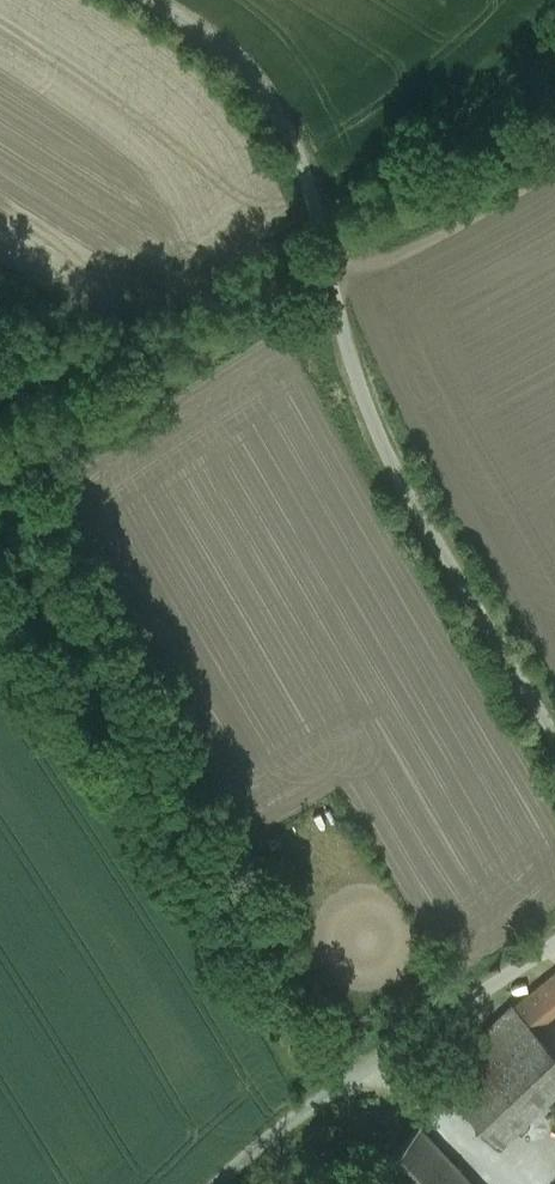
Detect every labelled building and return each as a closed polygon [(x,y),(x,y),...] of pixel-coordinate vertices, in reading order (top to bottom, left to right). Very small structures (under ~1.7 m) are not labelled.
[(514,1008),(534,1029),(554,1012),(554,975),(514,1008)] [(514,1008),(440,1078),(500,1143),(554,1091),(554,1053),(534,1029),(514,1008)] [(418,1129),(376,1168),(377,1169),(391,1183),(469,1183),(418,1129)]
